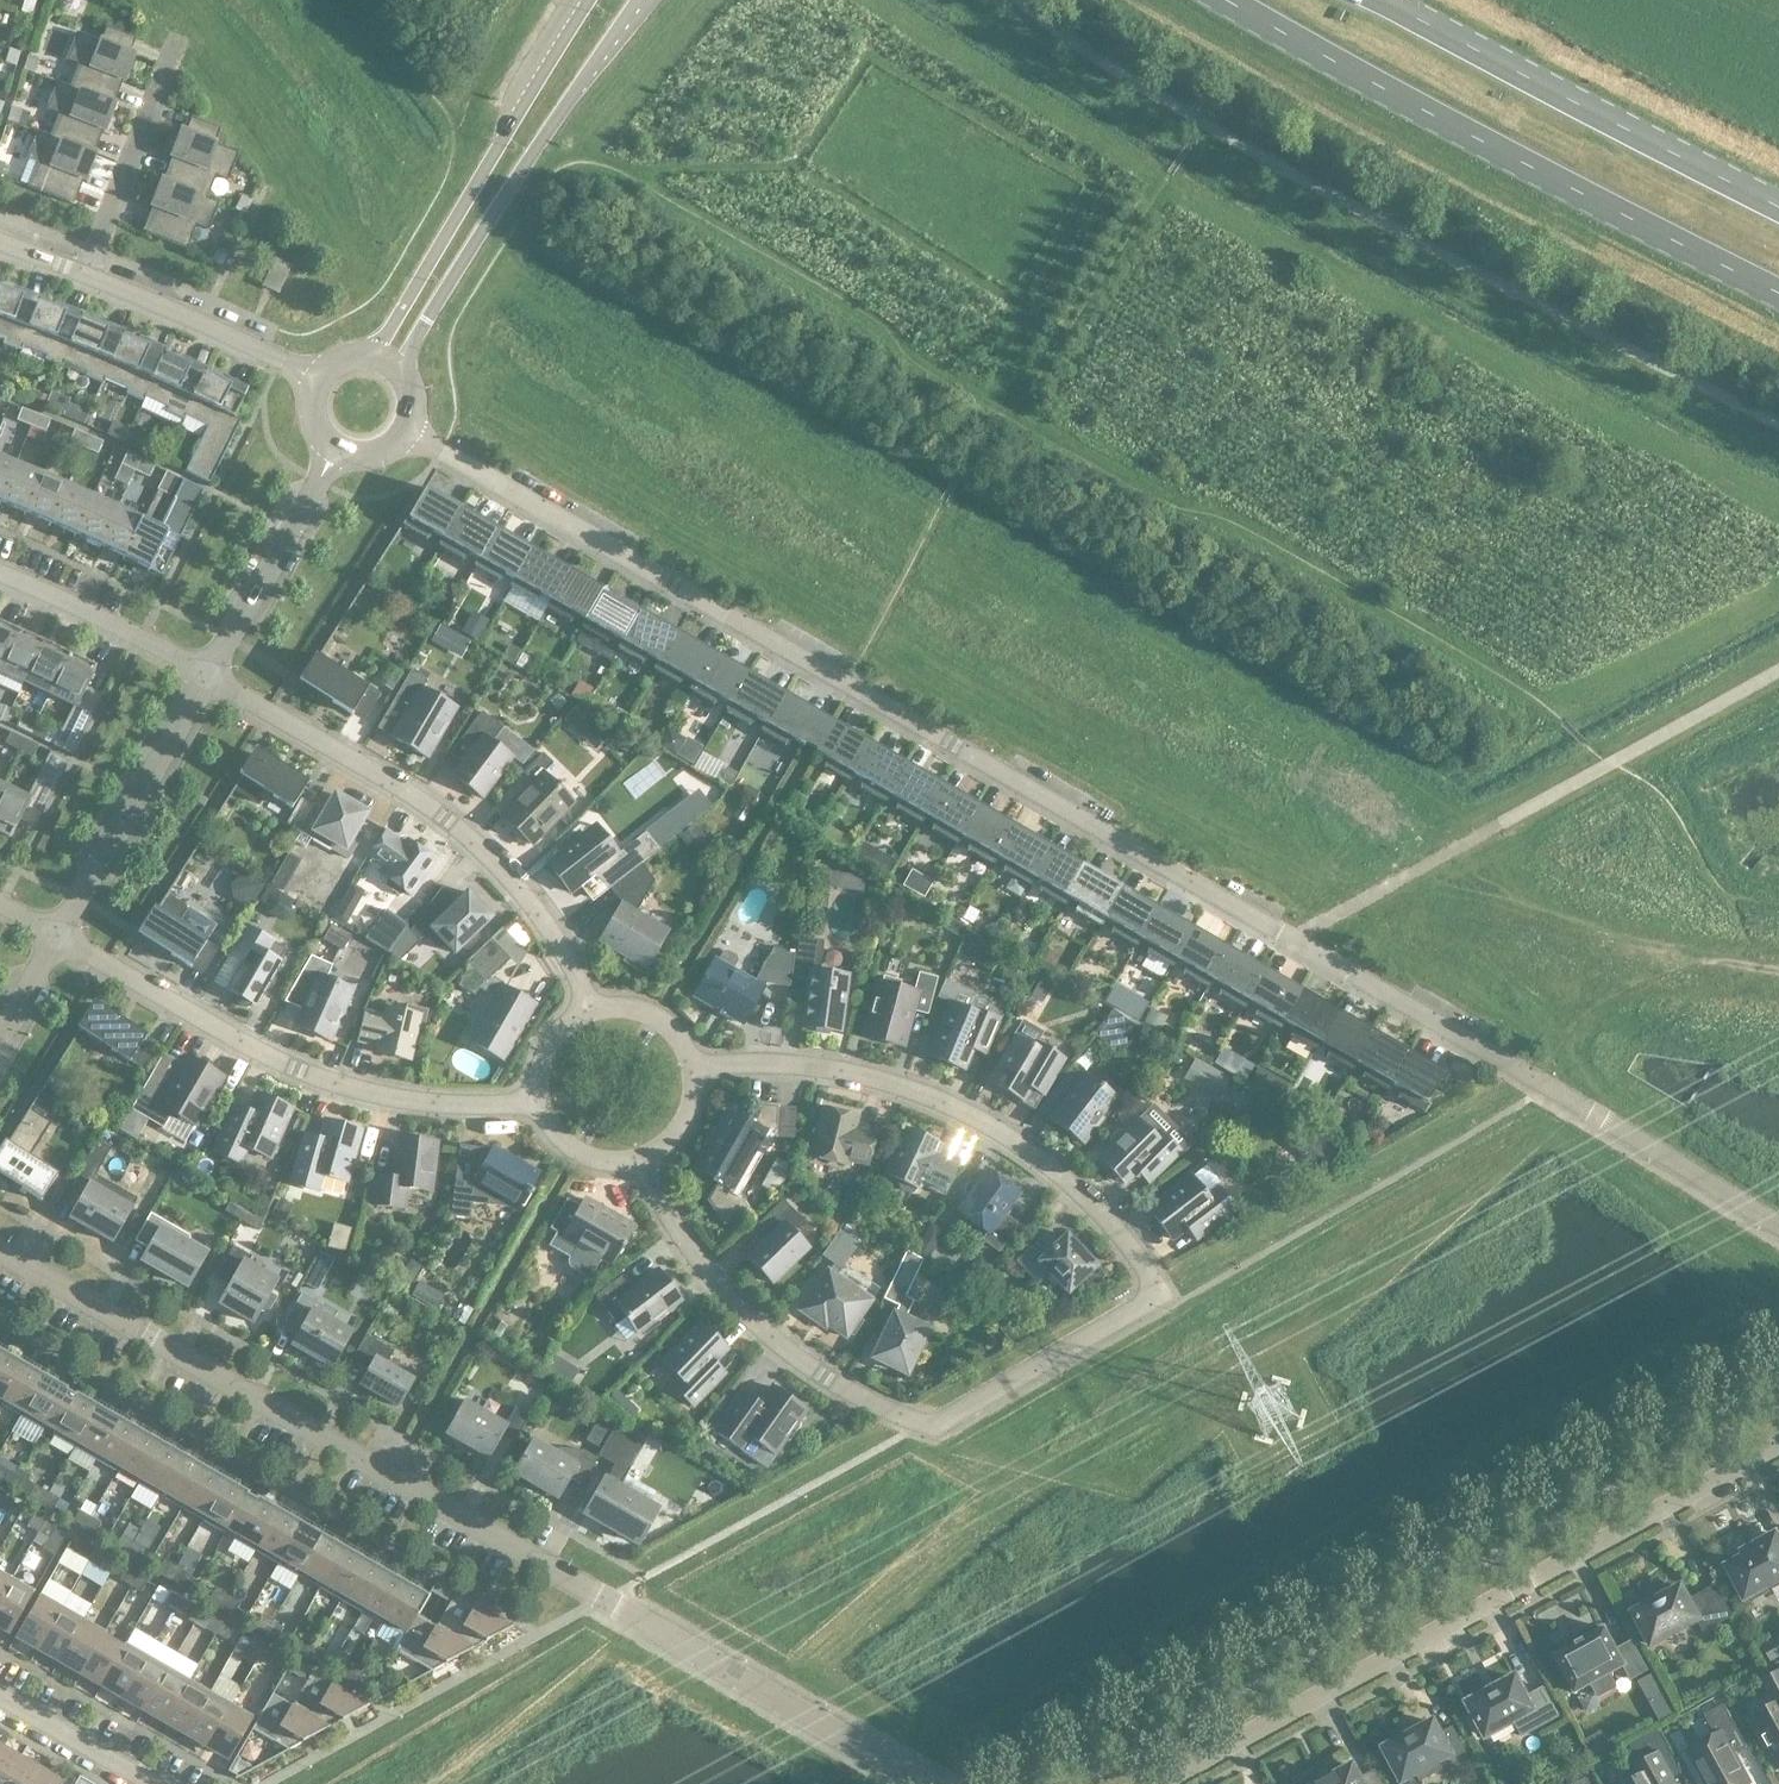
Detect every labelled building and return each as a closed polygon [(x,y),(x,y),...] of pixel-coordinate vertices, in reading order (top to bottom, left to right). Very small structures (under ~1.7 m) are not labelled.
[(36,2),(30,0),(25,0),(21,12),(31,16),(36,2)] [(82,63),(72,88),(109,102),(118,77),(123,79),(122,81),(124,82),(134,55),(128,53),(134,39),(135,40),(136,39),(105,26),(105,28),(106,28),(101,42),(77,32),(66,59),(68,60),(68,58),(82,63)] [(15,66),(20,53),(9,49),(5,63),(15,66)] [(34,73),(38,60),(28,57),(23,70),(34,73)] [(62,113),(52,137),(89,152),(99,127),(103,129),(103,131),(104,131),(115,105),(109,102),(72,88),(57,82),(47,109),(48,109),(49,107),(62,113)] [(17,124),(22,110),(12,107),(7,121),(17,124)] [(177,158),(168,183),(204,197),(214,172),(227,178),(227,180),(228,180),(239,154),(215,144),(220,131),(221,131),(222,130),(191,118),(191,119),(192,120),(187,133),(181,131),(171,158),(172,158),(173,156),(177,158)] [(31,188),(70,203),(71,202),(69,201),(79,177),(84,178),(83,180),(85,181),(95,154),(89,152),(52,137),(38,131),(27,158),(28,159),(29,157),(43,162),(33,187),(31,186),(31,188)] [(147,232),(146,233),(186,249),(186,247),(185,247),(194,222),(208,227),(207,229),(209,230),(219,203),(204,197),(168,183),(162,180),(151,207),(152,208),(153,206),(158,208),(148,232),(147,232)] [(251,201),(241,197),(235,210),(245,214),(251,201)] [(217,248),(211,261),(221,265),(227,252),(217,248)] [(264,285),(266,286),(278,292),(290,266),(275,260),(264,285)] [(4,339),(3,344),(20,350),(40,299),(39,298),(38,301),(0,287),(0,338),(4,339)] [(40,299),(20,350),(21,351),(23,346),(46,355),(44,359),(61,366),(82,315),(81,315),(80,317),(39,301),(40,299)] [(83,315),(82,315),(61,366),(62,367),(64,362),(87,372),(85,376),(102,383),(124,332),(123,332),(122,335),(81,318),(83,315)] [(124,333),(124,332),(102,383),(103,383),(105,379),(128,389),(126,393),(142,401),(165,351),(164,350),(163,353),(123,335),(124,333)] [(166,351),(165,351),(142,401),(143,401),(145,397),(168,407),(166,412),(182,419),(206,370),(205,369),(204,372),(165,353),(166,351)] [(207,370),(206,370),(182,419),(183,420),(185,416),(208,427),(232,439),(241,421),(234,417),(244,398),(243,398),(247,390),(246,389),(245,392),(206,373),(207,370)] [(4,392),(9,379),(0,376),(0,390),(4,392)] [(43,407),(47,398),(34,392),(30,401),(43,407)] [(68,404),(63,415),(76,420),(81,410),(68,404)] [(36,413),(22,408),(17,420),(31,426),(36,413)] [(51,419),(36,413),(31,426),(45,431),(51,419)] [(108,434),(124,441),(129,428),(114,421),(108,434)] [(232,439),(208,427),(186,471),(210,483),(232,439)] [(89,435),(75,429),(69,441),(84,447),(89,435)] [(103,441),(89,435),(84,447),(98,453),(103,441)] [(141,459),(127,452),(121,464),(135,471),(141,459)] [(0,456),(0,502),(16,462),(0,456)] [(155,465),(141,459),(135,471),(149,477),(155,465)] [(16,462),(0,502),(0,504),(1,502),(24,512),(23,515),(24,515),(42,473),(16,462)] [(179,477),(167,471),(157,489),(169,495),(179,477)] [(67,484),(42,473),(24,515),(25,515),(26,513),(49,523),(48,525),(49,525),(67,484)] [(204,490),(183,479),(160,527),(168,533),(182,540),(183,538),(181,537),(204,490)] [(93,495),(67,484),(49,525),(50,526),(51,523),(74,534),(73,536),(74,536),(93,495)] [(429,540),(433,533),(444,540),(461,510),(462,509),(450,502),(450,503),(440,498),(440,496),(426,488),(404,526),(429,540)] [(118,507),(93,495),(74,536),(74,537),(76,534),(99,545),(98,547),(98,548),(118,507)] [(143,519),(118,507),(98,548),(99,548),(100,546),(123,557),(122,559),(123,559),(143,519)] [(485,524),(461,510),(444,540),(440,546),(464,560),(468,554),(480,560),(497,531),(498,529),(486,522),(485,524)] [(160,527),(143,519),(123,559),(124,560),(125,557),(148,569),(146,571),(148,572),(149,569),(162,576),(174,551),(162,545),(168,533),(160,527)] [(521,544),(497,531),(480,560),(476,567),(500,581),(504,574),(516,581),(533,551),(534,550),(522,543),(521,544)] [(557,565),(533,551),(516,581),(512,588),(536,602),(540,595),(552,601),(569,572),(570,570),(558,564),(557,565)] [(593,586),(569,572),(552,601),(548,608),(572,622),(576,615),(588,622),(605,592),(605,591),(594,584),(593,586)] [(409,602),(419,607),(425,597),(415,591),(409,602)] [(629,606),(605,592),(588,622),(577,641),(612,662),(620,649),(640,613),(641,612),(630,605),(629,606)] [(665,627),(640,613),(620,649),(644,663),(648,657),(659,663),(676,634),(677,632),(666,626),(665,627)] [(463,631),(478,640),(487,624),(472,615),(463,631)] [(0,622),(0,666),(16,629),(0,622)] [(453,631),(438,622),(430,637),(445,645),(453,631)] [(16,629),(0,666),(0,669),(25,680),(43,641),(16,629)] [(701,648),(676,634),(659,663),(655,670),(680,684),(684,677),(695,684),(712,654),(713,653),(701,646),(701,648)] [(69,653),(43,641),(25,680),(50,692),(69,653)] [(501,653),(513,660),(520,648),(508,641),(501,653)] [(96,667),(69,653),(50,692),(75,704),(93,713),(102,694),(86,685),(96,667)] [(527,669),(533,659),(522,653),(517,663),(527,669)] [(298,680),(332,702),(352,714),(368,688),(315,654),(298,680)] [(736,668),(712,654),(695,684),(691,691),(715,705),(719,698),(731,704),(748,675),(749,673),(737,667),(736,668)] [(377,680),(392,689),(402,673),(388,664),(377,680)] [(411,671),(393,701),(404,708),(405,712),(391,736),(427,757),(456,708),(422,688),(426,680),(411,671)] [(772,689),(748,675),(731,704),(727,711),(751,725),(755,718),(767,725),(784,695),(785,694),(773,687),(772,689)] [(570,693),(584,701),(592,686),(578,678),(570,693)] [(547,698),(557,709),(565,701),(555,690),(547,698)] [(808,709),(784,695),(767,725),(763,732),(787,746),(791,739),(804,747),(806,744),(810,746),(815,749),(814,752),(827,759),(823,766),(847,780),(851,773),(868,744),(844,730),(845,728),(827,718),(823,716),(809,708),(808,709)] [(564,715),(597,747),(610,735),(577,703),(564,715)] [(93,713),(75,704),(54,744),(72,754),(93,713)] [(610,716),(621,722),(627,711),(616,705),(610,716)] [(492,742),(493,741),(503,727),(482,711),(462,738),(473,747),(452,775),(467,786),(467,790),(475,796),(479,795),(483,798),(513,757),(492,742)] [(22,715),(16,726),(30,733),(36,721),(22,715)] [(50,728),(36,721),(30,733),(44,740),(50,728)] [(25,738),(11,732),(5,743),(19,750),(25,738)] [(677,753),(693,762),(703,744),(687,735),(677,753)] [(39,745),(25,738),(19,750),(33,757),(39,745)] [(881,749),(869,742),(868,744),(851,773),(863,780),(859,787),(883,801),(887,794),(904,764),(880,750),(881,749)] [(238,774),(241,776),(198,843),(200,844),(235,789),(245,796),(245,795),(255,801),(263,789),(273,795),(272,796),(292,808),(284,820),(296,827),(311,803),(299,796),(308,782),(255,748),(238,774)] [(69,761),(50,751),(27,797),(45,807),(69,761)] [(543,773),(544,771),(553,763),(543,752),(523,773),(533,783),(502,815),(532,844),(573,802),(543,773)] [(916,770),(905,763),(904,764),(887,794),(899,801),(895,808),(919,821),(923,815),(940,785),(916,771),(916,770)] [(730,784),(737,771),(726,765),(718,778),(730,784)] [(746,782),(740,792),(753,800),(759,790),(746,782)] [(952,790),(941,784),(940,785),(923,815),(934,821),(930,828),(955,842),(959,835),(976,806),(951,792),(952,790)] [(2,785),(0,790),(0,832),(10,837),(19,819),(35,827),(45,807),(27,797),(2,785)] [(325,812),(312,805),(298,830),(311,837),(315,831),(335,843),(332,849),(348,858),(358,842),(352,838),(366,812),(335,794),(325,812)] [(988,811),(976,804),(976,806),(959,835),(970,842),(966,849),(991,863),(995,856),(1012,826),(987,812),(988,811)] [(835,829),(823,822),(816,835),(828,842),(835,829)] [(695,823),(679,836),(691,851),(707,838),(695,823)] [(1024,831),(1012,825),(1012,826),(995,856),(1006,862),(1002,869),(1026,883),(1030,876),(1047,847),(1023,833),(1024,831)] [(404,843),(387,830),(369,855),(386,868),(382,874),(387,877),(386,885),(400,895),(407,892),(411,896),(437,861),(407,839),(404,843)] [(610,888),(641,863),(659,849),(646,833),(619,853),(608,839),(594,850),(580,831),(561,847),(564,850),(548,863),(570,892),(591,875),(600,876),(609,888),(610,888)] [(851,857),(886,876),(895,860),(860,841),(851,857)] [(1060,852),(1048,845),(1047,847),(1030,876),(1042,883),(1038,890),(1062,904),(1066,897),(1083,867),(1059,854),(1060,852)] [(271,882),(284,890),(302,859),(289,851),(271,882)] [(654,880),(641,863),(610,888),(622,902),(600,941),(628,957),(625,961),(649,974),(660,956),(655,953),(668,931),(636,912),(654,880)] [(1096,873),(1084,866),(1083,867),(1066,897),(1078,904),(1074,911),(1098,924),(1102,918),(1119,888),(1095,874),(1096,873)] [(900,884),(922,896),(931,880),(909,867),(900,884)] [(821,884),(837,887),(839,871),(823,869),(821,884)] [(232,896),(249,907),(264,883),(244,870),(238,871),(230,884),(232,896)] [(260,898),(267,902),(271,911),(281,916),(291,917),(296,908),(291,899),(282,893),(268,885),(260,898)] [(442,889),(443,888),(441,887),(410,930),(419,940),(426,933),(437,945),(442,945),(445,942),(454,952),(463,945),(465,947),(468,947),(478,938),(478,934),(476,932),(492,917),(468,892),(449,909),(436,895),(441,888),(442,889)] [(1132,893),(1120,887),(1119,888),(1102,918),(1114,924),(1110,931),(1134,945),(1138,938),(1155,909),(1131,895),(1132,893)] [(339,906),(332,918),(346,925),(350,917),(348,911),(339,906)] [(137,933),(171,954),(190,967),(207,941),(154,907),(137,933)] [(1167,914),(1156,907),(1155,909),(1138,938),(1150,945),(1146,952),(1170,966),(1174,959),(1191,929),(1167,915),(1167,914)] [(387,909),(365,939),(388,952),(408,925),(387,909)] [(943,927),(959,936),(965,925),(949,916),(943,927)] [(239,995),(238,996),(237,998),(238,1001),(240,1004),(243,1005),(247,1006),(250,1005),(252,1002),(254,1003),(265,985),(268,987),(271,987),(274,984),(275,981),(276,978),(275,974),(272,973),(279,961),(266,953),(274,940),(246,924),(231,951),(245,960),(229,989),(239,995)] [(323,939),(343,950),(352,935),(331,924),(323,939)] [(968,926),(956,954),(982,965),(993,941),(968,926)] [(406,927),(388,952),(399,959),(419,940),(410,930),(406,927)] [(1203,934),(1192,928),(1191,929),(1174,959),(1186,966),(1182,972),(1206,986),(1210,979),(1227,950),(1203,936),(1203,934)] [(484,980),(486,982),(510,959),(514,963),(524,953),(501,929),(466,961),(470,965),(484,980)] [(818,970),(819,969),(823,941),(799,937),(795,968),(810,970),(803,1021),(811,1022),(810,1027),(834,1031),(834,1025),(842,1026),(849,975),(818,970)] [(743,1023),(765,985),(766,983),(789,986),(794,951),(773,948),(754,982),(732,969),(737,961),(736,956),(727,951),(722,952),(717,961),(714,959),(694,995),(715,1007),(717,1004),(727,1010),(726,1013),(743,1023)] [(1037,957),(1048,964),(1054,954),(1042,948),(1037,957)] [(1239,955),(1228,948),(1227,950),(1210,979),(1221,986),(1217,993),(1242,1007),(1246,1000),(1263,970),(1238,957),(1239,955)] [(327,977),(327,976),(332,964),(311,955),(288,994),(303,1001),(305,1006),(297,1025),(330,1039),(335,1026),(339,1028),(343,1026),(348,1016),(346,1012),(342,1010),(349,995),(336,990),(338,986),(336,981),(327,977)] [(484,980),(470,965),(459,984),(476,994),(484,980)] [(1025,991),(1042,1001),(1056,976),(1039,967),(1025,991)] [(1090,976),(1075,967),(1069,978),(1084,986),(1090,976)] [(1275,976),(1263,969),(1263,970),(1246,1000),(1257,1007),(1253,1014),(1278,1028),(1281,1021),(1298,991),(1274,977),(1275,976)] [(898,987),(898,985),(899,982),(884,977),(883,983),(879,981),(864,1036),(902,1046),(912,1009),(926,1013),(936,978),(919,974),(915,991),(898,987)] [(1137,997),(1114,984),(1105,1001),(1127,1014),(1137,997)] [(536,1004),(502,985),(470,1041),(504,1060),(517,1037),(521,1039),(522,1038),(518,1036),(522,1029),(526,1031),(526,1030),(522,1027),(536,1004)] [(1311,996),(1299,990),(1298,991),(1281,1021),(1293,1027),(1289,1034),(1313,1048),(1317,1041),(1334,1012),(1310,998),(1311,996)] [(77,1027),(111,1049),(130,1061),(147,1035),(94,1001),(77,1027)] [(986,1053),(1000,1020),(971,1008),(970,1011),(950,1002),(929,1054),(963,1069),(972,1048),(977,1046),(986,1050),(985,1052),(986,1053)] [(418,1027),(420,1027),(422,1028),(426,1010),(407,1006),(406,1011),(387,1007),(385,1016),(365,1011),(358,1040),(360,1041),(360,1039),(372,1042),(372,1044),(374,1044),(374,1043),(379,1044),(377,1052),(410,1060),(418,1027)] [(1167,1016),(1150,1007),(1142,1021),(1159,1031),(1167,1016)] [(1094,1034),(1108,1045),(1127,1021),(1113,1010),(1094,1034)] [(1347,1017),(1335,1010),(1334,1012),(1317,1041),(1329,1048),(1325,1055),(1349,1069),(1353,1062),(1370,1032),(1346,1018),(1347,1017)] [(1383,1038),(1371,1031),(1370,1032),(1353,1062),(1365,1069),(1361,1075),(1385,1089),(1389,1082),(1406,1053),(1382,1039),(1383,1038)] [(990,1081),(1022,1100),(1029,1088),(1044,1096),(1050,1086),(1048,1085),(1064,1058),(1036,1042),(1034,1046),(1016,1036),(990,1081)] [(1419,1058),(1407,1051),(1406,1053),(1389,1082),(1401,1089),(1397,1096),(1421,1110),(1443,1072),(1428,1064),(1428,1065),(1418,1060),(1419,1058)] [(204,1109),(207,1109),(209,1109),(215,1098),(212,1094),(223,1076),(189,1056),(177,1077),(170,1079),(154,1070),(131,1109),(164,1127),(170,1116),(177,1121),(180,1116),(195,1124),(204,1109)] [(1254,1065),(1241,1058),(1232,1073),(1245,1081),(1254,1065)] [(1191,1072),(1215,1086),(1222,1074),(1198,1059),(1191,1072)] [(1118,1099),(1084,1073),(1050,1117),(1083,1143),(1118,1099)] [(43,1086),(8,1142),(5,1140),(0,1148),(0,1174),(41,1200),(58,1174),(39,1162),(38,1162),(28,1156),(41,1137),(51,1122),(31,1109),(45,1087),(43,1086)] [(1326,1108),(1292,1089),(1284,1103),(1318,1122),(1326,1108)] [(33,1106),(45,1114),(56,1098),(43,1090),(33,1106)] [(249,1147),(270,1157),(292,1108),(257,1093),(249,1111),(245,1113),(244,1115),(231,1110),(213,1150),(241,1163),(249,1147)] [(1125,1183),(1136,1172),(1149,1185),(1157,1177),(1155,1176),(1179,1152),(1181,1155),(1194,1145),(1153,1104),(1125,1132),(1122,1130),(1117,1130),(1110,1137),(1110,1142),(1112,1144),(1100,1157),(1125,1183)] [(706,1147),(695,1167),(720,1181),(709,1199),(724,1222),(747,1207),(733,1186),(743,1170),(744,1168),(731,1161),(741,1144),(754,1151),(755,1150),(754,1149),(764,1133),(770,1136),(775,1137),(777,1106),(763,1105),(752,1124),(728,1110),(716,1129),(718,1130),(715,1135),(717,1136),(712,1144),(710,1143),(708,1148),(706,1147)] [(810,1140),(812,1141),(814,1142),(811,1156),(846,1164),(847,1159),(868,1164),(875,1134),(859,1130),(859,1132),(854,1131),(857,1116),(823,1107),(819,1124),(814,1123),(809,1126),(807,1136),(810,1140)] [(128,1117),(121,1129),(134,1136),(141,1124),(128,1117)] [(290,1183),(319,1191),(324,1174),(347,1181),(362,1130),(325,1119),(319,1138),(320,1138),(315,1141),(315,1144),(303,1140),(305,1134),(303,1134),(290,1183)] [(901,1179),(900,1181),(898,1184),(900,1188),(909,1193),(914,1191),(917,1186),(919,1187),(921,1183),(943,1193),(956,1165),(940,1157),(939,1159),(933,1156),(939,1144),(905,1129),(886,1172),(901,1179)] [(405,1192),(409,1189),(411,1187),(430,1190),(436,1141),(398,1136),(393,1176),(376,1174),(373,1204),(403,1208),(405,1192)] [(1322,1168),(1335,1152),(1316,1136),(1303,1152),(1322,1168)] [(112,1241),(133,1206),(137,1198),(96,1174),(111,1147),(97,1139),(78,1174),(90,1181),(70,1217),(112,1241)] [(527,1193),(530,1195),(532,1191),(529,1190),(539,1173),(510,1156),(508,1158),(500,1154),(502,1151),(493,1146),(474,1180),(455,1177),(450,1215),(469,1218),(471,1202),(513,1207),(517,1210),(527,1193)] [(777,1157),(760,1186),(772,1192),(785,1181),(788,1163),(777,1157)] [(1016,1225),(1005,1216),(1003,1215),(1019,1193),(987,1170),(978,1183),(972,1183),(968,1184),(965,1188),(965,1192),(967,1198),(958,1211),(988,1233),(983,1239),(998,1250),(1016,1225)] [(1205,1195),(1191,1176),(1148,1208),(1171,1239),(1185,1228),(1196,1242),(1198,1241),(1197,1240),(1235,1211),(1217,1186),(1205,1195)] [(232,1198),(225,1210),(242,1219),(249,1207),(232,1198)] [(629,1224),(628,1220),(622,1217),(618,1218),(584,1199),(580,1206),(567,1199),(550,1228),(556,1232),(549,1245),(569,1257),(567,1260),(568,1263),(570,1266),(584,1274),(588,1275),(592,1274),(601,1257),(612,1263),(621,1247),(623,1248),(625,1244),(623,1243),(633,1227),(629,1224)] [(791,1231),(793,1230),(803,1220),(783,1199),(758,1223),(770,1235),(747,1257),(759,1269),(758,1273),(759,1277),(761,1279),(765,1280),(769,1279),(772,1283),(808,1249),(791,1231)] [(841,1202),(838,1208),(848,1213),(853,1202),(847,1199),(841,1202)] [(278,1201),(271,1214),(285,1221),(292,1208),(278,1201)] [(135,1240),(147,1247),(149,1248),(143,1259),(156,1267),(157,1268),(159,1265),(168,1270),(166,1273),(167,1274),(168,1273),(188,1285),(206,1253),(189,1243),(191,1240),(189,1235),(151,1212),(135,1240)] [(350,1228),(335,1224),(328,1247),(344,1251),(350,1228)] [(862,1321),(860,1320),(859,1318),(871,1300),(837,1275),(859,1243),(840,1229),(822,1255),(833,1263),(800,1310),(816,1321),(817,1320),(818,1317),(846,1337),(849,1332),(852,1335),(862,1321)] [(1057,1243),(1056,1241),(1046,1231),(1015,1260),(1038,1285),(1050,1273),(1068,1292),(1095,1266),(1066,1235),(1057,1243)] [(921,1240),(914,1253),(927,1261),(935,1248),(921,1240)] [(245,1261),(246,1259),(249,1254),(234,1245),(215,1277),(229,1285),(219,1302),(253,1322),(260,1309),(267,1313),(276,1296),(270,1293),(277,1280),(245,1261)] [(906,1316),(907,1313),(913,1300),(905,1296),(922,1259),(906,1250),(883,1298),(898,1306),(873,1357),(906,1373),(917,1350),(920,1351),(932,1328),(906,1316)] [(631,1289),(630,1288),(621,1276),(595,1296),(616,1323),(625,1316),(638,1333),(642,1330),(645,1334),(659,1323),(656,1319),(681,1300),(658,1269),(631,1289)] [(414,1275),(406,1270),(399,1272),(395,1280),(407,1287),(414,1275)] [(995,1276),(986,1284),(996,1294),(1005,1286),(995,1276)] [(438,1291),(420,1281),(413,1293),(437,1307),(441,1302),(438,1291)] [(335,1311),(322,1304),(301,1292),(281,1327),(296,1336),(291,1344),(296,1347),(297,1345),(306,1350),(305,1352),(310,1355),(307,1359),(324,1369),(326,1364),(331,1367),(351,1331),(330,1319),(335,1311)] [(399,1309),(388,1303),(380,1315),(391,1321),(399,1309)] [(497,1344),(506,1328),(492,1320),(483,1336),(497,1344)] [(700,1322),(683,1339),(663,1360),(680,1377),(672,1385),(694,1407),(726,1374),(724,1373),(719,1378),(711,1370),(713,1368),(713,1362),(714,1363),(727,1349),(700,1322)] [(366,1334),(353,1357),(369,1367),(360,1383),(398,1405),(413,1380),(386,1364),(394,1350),(366,1334)] [(2,1351),(0,1354),(0,1403),(23,1363),(2,1351)] [(578,1370),(552,1354),(542,1371),(568,1387),(578,1370)] [(44,1375),(23,1363),(0,1403),(21,1416),(44,1375)] [(67,1388),(44,1375),(21,1416),(42,1428),(55,1407),(66,1414),(77,1394),(76,1394),(75,1395),(66,1390),(67,1388)] [(748,1435),(751,1437),(750,1438),(774,1456),(787,1439),(788,1439),(799,1423),(795,1420),(803,1409),(804,1410),(804,1409),(772,1386),(771,1387),(772,1387),(758,1407),(754,1404),(756,1401),(743,1391),(715,1430),(739,1448),(748,1435)] [(626,1404),(614,1392),(605,1402),(617,1413),(626,1404)] [(99,1407),(77,1394),(66,1414),(55,1407),(42,1428),(44,1429),(46,1425),(55,1430),(53,1434),(75,1447),(99,1407)] [(501,1435),(513,1442),(529,1415),(515,1407),(505,1424),(464,1401),(446,1433),(488,1457),(501,1435)] [(120,1419),(99,1407),(75,1447),(96,1459),(120,1419)] [(590,1433),(605,1441),(614,1424),(599,1415),(590,1433)] [(141,1431),(120,1419),(96,1459),(118,1471),(141,1431)] [(615,1464),(607,1477),(586,1514),(636,1542),(655,1508),(619,1487),(645,1441),(615,1425),(598,1455),(615,1464)] [(162,1443),(141,1431),(118,1471),(139,1483),(162,1443)] [(582,1483),(597,1457),(583,1449),(574,1464),(533,1441),(515,1473),(518,1474),(516,1477),(518,1482),(524,1486),(529,1484),(530,1481),(556,1496),(568,1476),(582,1483)] [(183,1455),(162,1443),(139,1483),(160,1495),(183,1455)] [(204,1467),(183,1455),(160,1495),(181,1508),(204,1467)] [(0,1464),(0,1482),(1,1482),(9,1469),(0,1464)] [(225,1479),(204,1467),(181,1508),(202,1520),(225,1479)] [(248,1492),(225,1479),(202,1520),(223,1532),(236,1511),(247,1518),(258,1498),(257,1498),(256,1499),(247,1494),(248,1492)] [(34,1484),(31,1489),(27,1497),(41,1505),(49,1492),(34,1484)] [(60,1498),(49,1492),(41,1505),(52,1511),(60,1498)] [(4,1494),(0,1500),(0,1509),(7,1513),(15,1500),(4,1494)] [(280,1511),(258,1498),(247,1518),(236,1511),(223,1532),(225,1533),(227,1529),(236,1534),(234,1538),(256,1551),(280,1511)] [(80,1510),(77,1515),(72,1523),(83,1529),(91,1516),(80,1510)] [(46,1518),(35,1511),(27,1525),(38,1531),(46,1518)] [(301,1523),(280,1511),(256,1551),(278,1563),(301,1523)] [(102,1522),(91,1516),(83,1529),(94,1535),(102,1522)] [(57,1524),(46,1518),(38,1531),(49,1537),(55,1528),(57,1524)] [(322,1535),(301,1523),(278,1563),(299,1575),(322,1535)] [(49,1537),(42,1549),(53,1556),(66,1534),(55,1528),(49,1537)] [(123,1534),(120,1540),(115,1548),(126,1554),(134,1541),(123,1534)] [(1745,1598),(1749,1595),(1752,1601),(1769,1592),(1766,1586),(1778,1579),(1778,1540),(1776,1534),(1759,1544),(1761,1548),(1728,1566),(1745,1598)] [(343,1547),(322,1535),(299,1575),(320,1587),(343,1547)] [(86,1541),(81,1548),(78,1554),(89,1560),(97,1547),(86,1541)] [(145,1547),(134,1541),(126,1554),(137,1560),(145,1547)] [(107,1553),(97,1547),(89,1560),(100,1566),(107,1553)] [(364,1559),(343,1547),(320,1587),(341,1599),(364,1559)] [(165,1559),(162,1564),(157,1572),(168,1578),(176,1565),(165,1559)] [(385,1571),(364,1559),(341,1599),(362,1612),(385,1571)] [(138,1571),(127,1565),(120,1578),(131,1584),(138,1571)] [(190,1573),(176,1565),(168,1578),(183,1586),(187,1578),(190,1573)] [(0,1570),(0,1599),(13,1577),(0,1570)] [(150,1577),(138,1571),(131,1584),(142,1591),(150,1577)] [(406,1583),(385,1571),(362,1612),(383,1624),(406,1583)] [(13,1577),(0,1599),(0,1623),(12,1630),(35,1590),(13,1577)] [(512,1625),(435,1580),(431,1588),(451,1600),(436,1626),(436,1627),(473,1648),(486,1641),(485,1639),(484,1640),(483,1638),(487,1632),(494,1636),(513,1625),(513,1624),(512,1625)] [(427,1596),(406,1583),(383,1624),(404,1635),(404,1636),(427,1596)] [(1681,1586),(1634,1612),(1651,1645),(1697,1620),(1703,1631),(1732,1616),(1715,1585),(1701,1593),(1702,1595),(1689,1602),(1681,1586)] [(215,1588),(212,1593),(208,1601),(222,1609),(230,1596),(215,1588)] [(181,1595),(170,1589),(163,1602),(174,1609),(181,1595)] [(18,1634),(40,1646),(63,1606),(41,1593),(18,1634)] [(192,1602),(181,1595),(174,1609),(185,1615),(192,1602)] [(241,1602),(230,1596),(222,1609),(233,1615),(241,1602)] [(428,1596),(427,1596),(404,1636),(404,1635),(396,1649),(432,1670),(446,1662),(445,1661),(444,1662),(443,1660),(447,1654),(454,1658),(473,1648),(436,1627),(436,1626),(417,1615),(428,1596)] [(84,1618),(63,1606),(40,1646),(61,1658),(84,1618)] [(223,1620),(212,1613),(205,1627),(216,1633),(223,1620)] [(262,1614),(258,1620),(254,1627),(265,1634),(273,1620),(262,1614)] [(105,1630),(84,1618),(61,1658),(82,1670),(105,1630)] [(234,1626),(223,1620),(216,1633),(227,1639),(234,1626)] [(283,1627),(273,1620),(265,1634),(276,1640),(283,1627)] [(1592,1684),(1593,1685),(1599,1696),(1616,1687),(1609,1674),(1624,1666),(1631,1679),(1648,1670),(1632,1641),(1617,1649),(1606,1629),(1605,1627),(1603,1628),(1603,1629),(1585,1638),(1584,1639),(1576,1644),(1576,1643),(1574,1644),(1556,1654),(1555,1655),(1556,1657),(1575,1691),(1574,1691),(1575,1693),(1577,1692),(1592,1684)] [(106,1631),(105,1630),(82,1670),(103,1683),(126,1642),(125,1642),(123,1645),(104,1635),(106,1631)] [(266,1644),(255,1638),(247,1651),(258,1657),(266,1644)] [(304,1638),(301,1644),(296,1652),(307,1658),(315,1645),(304,1638)] [(1778,1656),(1778,1638),(1764,1647),(1771,1660),(1778,1656)] [(148,1655),(126,1642),(103,1683),(125,1695),(148,1655)] [(276,1650),(266,1644),(258,1657),(269,1663),(276,1650)] [(326,1651),(315,1645),(307,1658),(318,1664),(322,1656),(326,1651)] [(169,1667),(148,1655),(125,1695),(146,1707),(169,1667)] [(281,1659),(274,1672),(280,1675),(288,1663),(281,1659)] [(292,1659),(290,1662),(287,1667),(308,1679),(293,1705),(329,1726),(343,1719),(342,1718),(341,1718),(340,1716),(344,1710),(351,1715),(370,1704),(369,1703),(292,1659)] [(346,1663),(343,1668),(338,1676),(349,1682),(357,1669),(346,1663)] [(190,1679),(169,1667),(146,1707),(167,1719),(190,1679)] [(368,1675),(357,1669),(349,1682),(360,1688),(368,1675)] [(1765,1680),(1777,1703),(1750,1718),(1777,1768),(1778,1767),(1778,1672),(1765,1680)] [(1523,1736),(1559,1716),(1543,1688),(1526,1697),(1515,1677),(1468,1703),(1486,1736),(1514,1721),(1523,1736)] [(211,1691),(190,1679),(167,1719),(188,1731),(211,1691)] [(378,1680),(372,1690),(372,1692),(381,1697),(378,1698),(379,1699),(396,1690),(378,1680)] [(232,1703),(211,1691),(188,1731),(209,1743),(232,1703)] [(252,1728),(288,1749),(303,1741),(302,1740),(301,1740),(300,1738),(304,1732),(311,1736),(329,1726),(293,1705),(272,1693),(252,1728)] [(254,1716),(232,1703),(209,1743),(231,1756),(254,1716)] [(1724,1704),(1704,1714),(1715,1734),(1688,1749),(1706,1783),(1748,1783),(1750,1783),(1734,1753),(1747,1746),(1724,1704)] [(1413,1724),(1405,1729),(1398,1733),(1402,1739),(1385,1748),(1403,1781),(1417,1773),(1421,1781),(1442,1769),(1437,1762),(1450,1755),(1452,1758),(1466,1751),(1453,1727),(1440,1734),(1433,1722),(1417,1731),(1413,1724)] [(1571,1723),(1555,1732),(1559,1739),(1575,1730),(1571,1723)] [(0,1749),(0,1783),(6,1783),(19,1760),(0,1749)] [(1659,1752),(1632,1767),(1637,1777),(1624,1783),(1677,1783),(1659,1752)] [(235,1777),(236,1778),(253,1768),(235,1758),(228,1770),(237,1775),(235,1777)] [(19,1760),(6,1783),(34,1783),(40,1772),(19,1760)] [(1334,1771),(1333,1768),(1314,1779),(1317,1783),(1383,1783),(1375,1770),(1360,1778),(1353,1765),(1337,1775),(1334,1771)] [(40,1772),(34,1783),(61,1783),(40,1772)] [(80,1776),(75,1783),(76,1783),(94,1783),(80,1776)]
